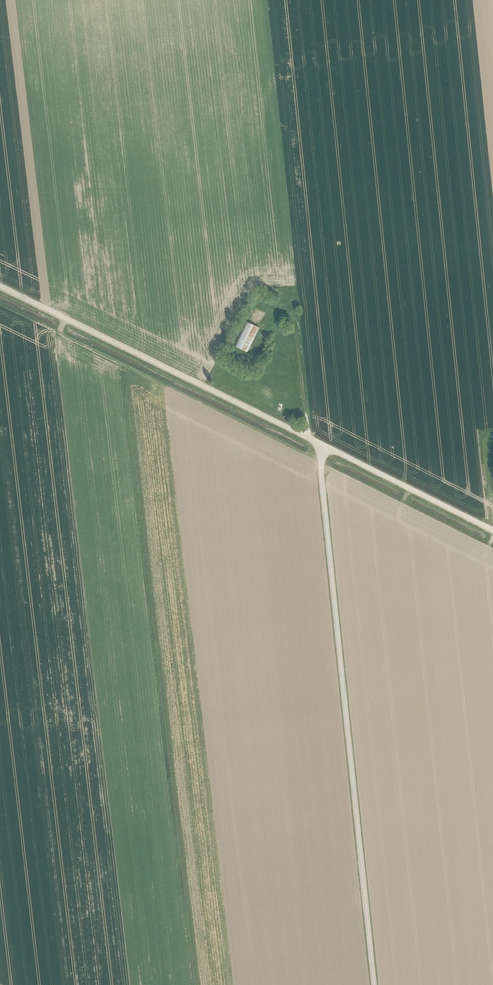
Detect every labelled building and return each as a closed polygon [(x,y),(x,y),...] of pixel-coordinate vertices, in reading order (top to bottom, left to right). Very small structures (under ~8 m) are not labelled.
[(234,345),(248,352),(260,328),(246,321),(234,345)]
